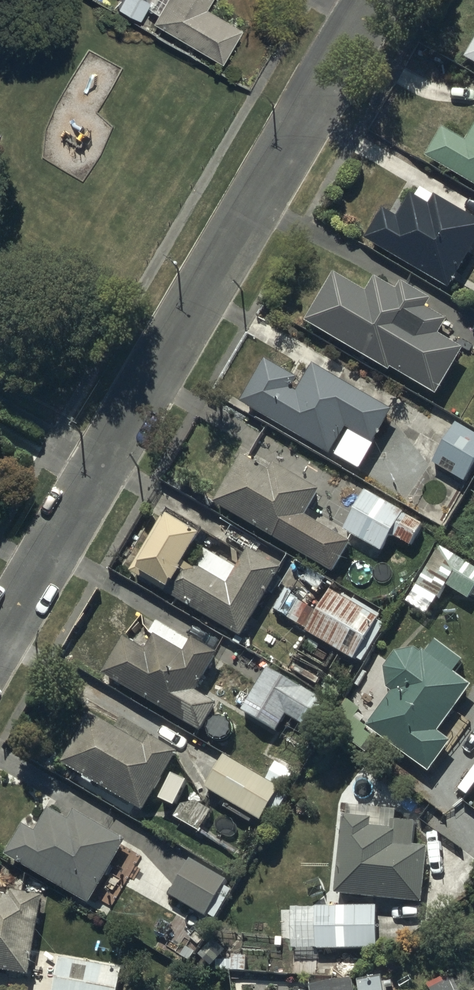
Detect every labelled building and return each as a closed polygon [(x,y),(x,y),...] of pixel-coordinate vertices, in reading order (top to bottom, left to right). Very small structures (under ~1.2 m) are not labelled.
[(139,11),(145,0),(120,0),(139,11)] [(151,12),(220,54),(241,20),(208,0),(149,0),(155,4),(151,12)] [(427,159),(473,186),(473,130),(467,142),(444,129),(427,159)] [(415,203),(411,201),(398,223),(383,214),(365,245),(451,296),(473,256),(473,225),(433,201),(433,203),(420,195),(415,203)] [(337,277),(308,327),(396,378),(399,373),(441,397),(466,354),(443,340),(452,326),(432,315),(438,304),(406,286),(401,295),(380,282),(372,297),(337,277)] [(266,363),(241,408),(334,460),(348,434),(353,437),(338,463),(363,477),(397,417),(316,371),(301,398),(295,394),(302,383),(266,363)] [(433,466),(466,487),(473,474),(473,436),(459,426),(433,466)] [(334,580),(354,548),(308,522),(323,497),(277,469),(272,478),(244,461),(215,509),(334,580)] [(368,493),(346,531),(385,553),(394,537),(413,548),(426,526),(368,493)] [(132,576),(167,597),(244,642),(285,572),(253,553),(241,572),(211,554),(201,571),(189,564),(205,536),(170,515),(166,522),(164,521),(132,576)] [(418,588),(442,602),(449,590),(473,604),(473,569),(441,549),(418,588)] [(287,594),(275,614),(363,668),(389,627),(334,593),(321,614),(287,594)] [(220,660),(195,644),(185,660),(154,641),(146,655),(125,642),(103,678),(201,739),(219,710),(197,697),(220,660)] [(368,732),(432,780),(458,746),(444,736),(473,696),(473,688),(457,675),(466,664),(439,644),(429,658),(420,651),(399,656),(387,672),(389,693),(394,698),(368,732)] [(271,668),(244,712),(281,735),(291,720),(316,735),(334,706),(271,668)] [(94,716),(64,767),(88,781),(87,783),(96,789),(98,787),(146,817),(183,757),(154,739),(147,749),(94,716)] [(284,796),(264,784),(226,761),(206,794),(263,830),(284,796)] [(264,784),(284,796),(298,774),(278,762),(264,784)] [(26,832),(8,861),(92,912),(107,888),(119,895),(138,865),(124,856),(128,849),(79,818),(72,830),(52,817),(38,840),(26,832)] [(417,831),(394,829),(393,836),(373,834),(374,825),(344,822),(336,901),(424,910),(429,853),(415,852),(417,831)] [(194,864),(173,900),(211,921),(231,885),(194,864)] [(34,984),(49,904),(15,898),(14,903),(0,900),(0,978),(34,984)] [(382,910),(295,912),(296,955),(383,953),(382,910)] [(58,989),(126,989),(129,972),(64,960),(58,989)] [(361,985),(362,989),(387,989),(385,980),(361,985)]
